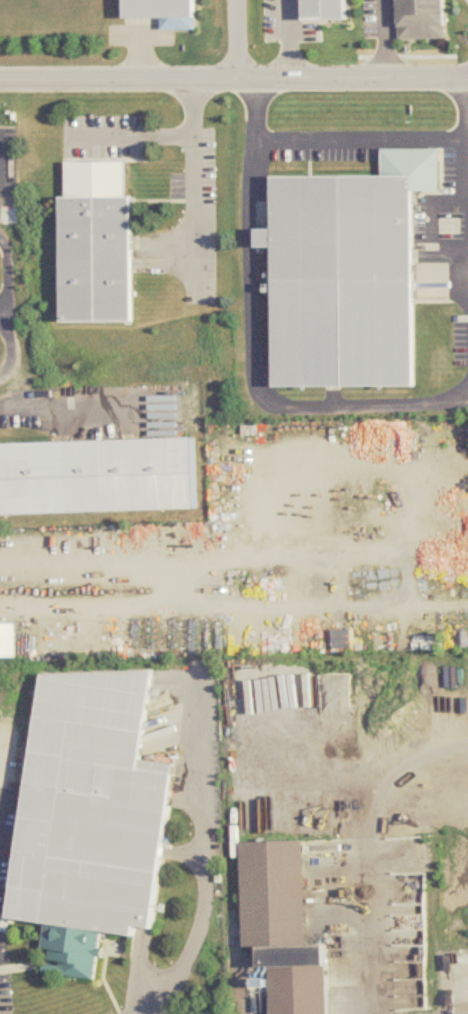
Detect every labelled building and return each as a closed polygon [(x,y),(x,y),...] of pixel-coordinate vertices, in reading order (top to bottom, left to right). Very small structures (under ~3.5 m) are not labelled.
[(124,19),(124,0),(195,0),(195,19),(124,19)] [(304,21),(303,0),(345,0),(346,19),(304,21)] [(398,40),(397,0),(444,0),(445,39),(398,40)] [(60,198),(66,198),(66,163),(125,163),(125,198),(131,198),(132,323),(60,323),(60,198)] [(272,177),(413,177),(413,388),(273,389),(272,177)] [(106,512),(0,515),(0,446),(104,443),(106,512)] [(16,658),(16,624),(0,624),(0,658),(16,658)] [(41,675),(151,672),(140,760),(175,765),(151,930),(134,929),(132,938),(100,932),(95,980),(42,972),(45,950),(40,949),(44,925),(7,919),(41,675)] [(324,948),(326,1013),(270,1013),(269,970),(257,970),(257,950),(242,950),(239,843),(301,841),(305,949),(324,948)]
